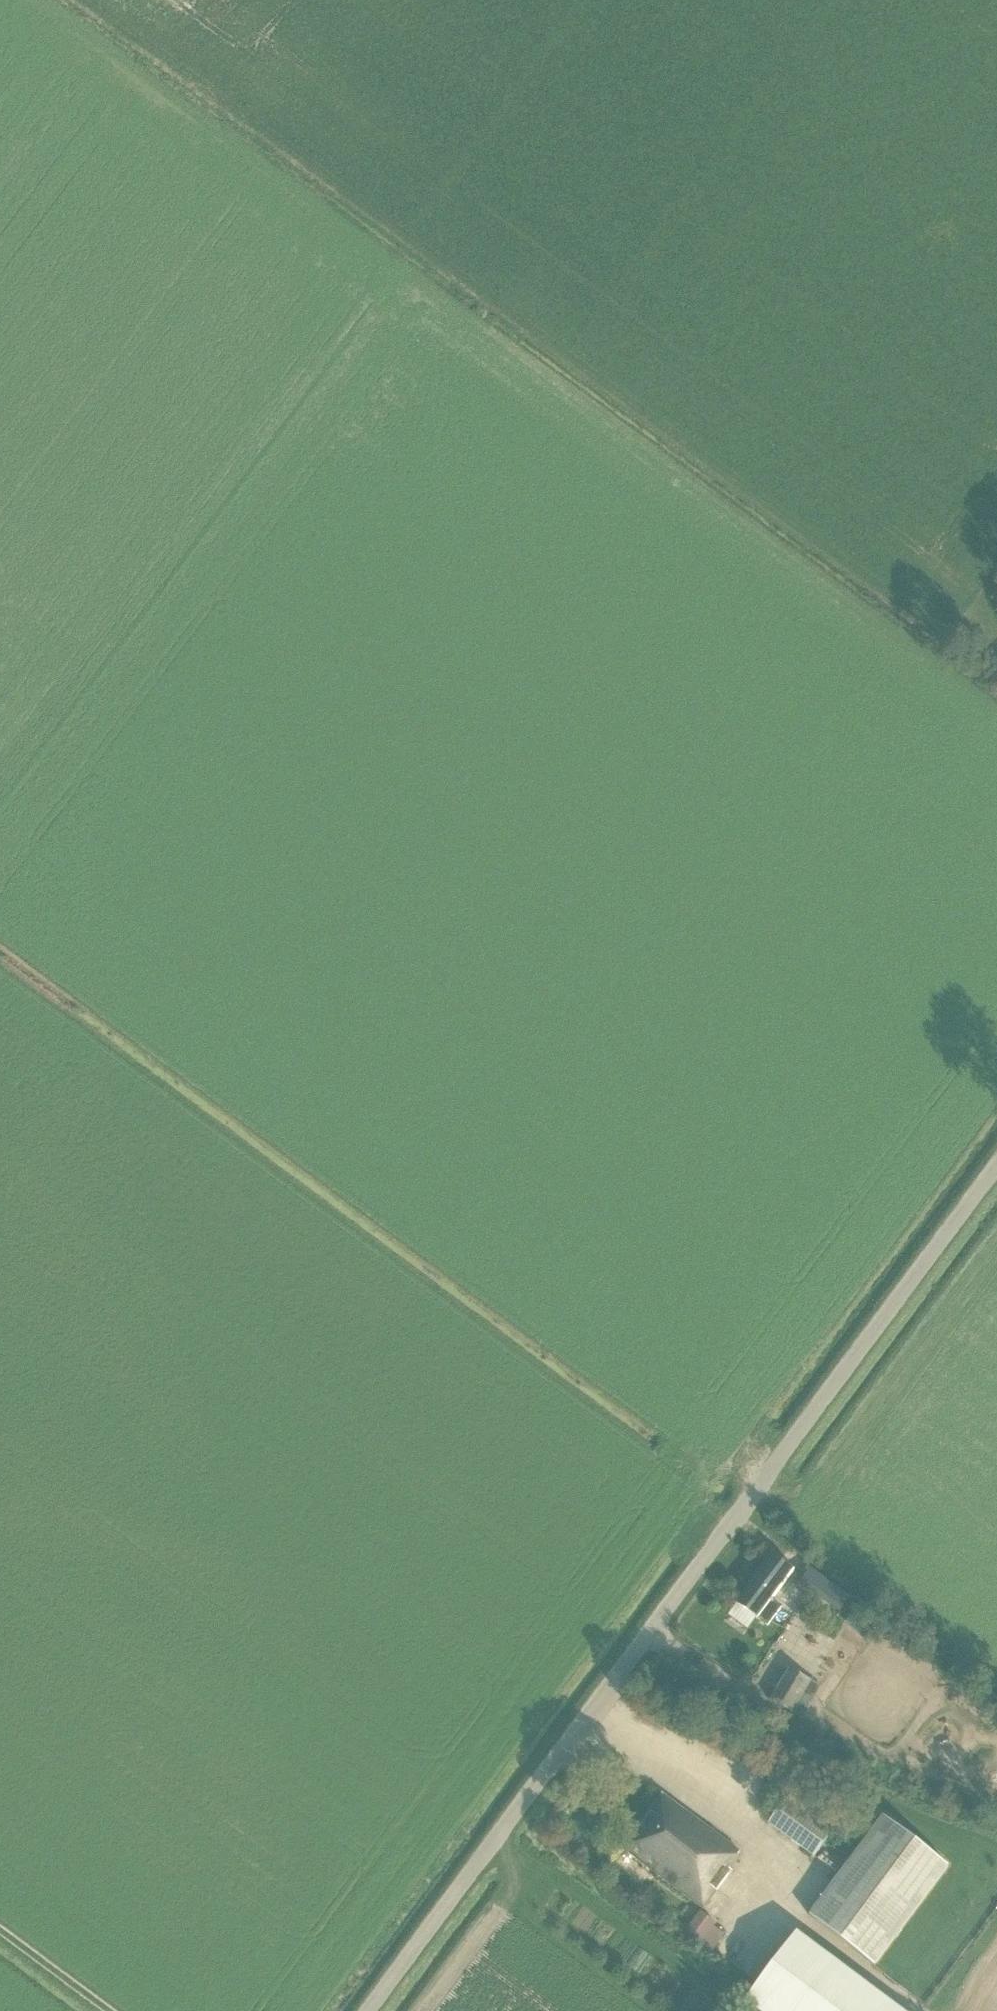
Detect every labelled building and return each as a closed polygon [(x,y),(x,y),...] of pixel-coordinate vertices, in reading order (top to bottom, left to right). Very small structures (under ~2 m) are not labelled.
[(785,1606),(776,1599),(797,1570),(773,1552),(737,1602),(769,1625),(785,1606)] [(801,1584),(839,1613),(852,1596),(813,1567),(801,1584)] [(846,1624),(866,1639),(878,1624),(858,1608),(846,1624)] [(733,1631),(752,1647),(761,1636),(743,1620),(733,1631)] [(790,1668),(772,1700),(805,1719),(823,1686),(790,1668)] [(742,1851),(664,1792),(623,1848),(705,1910),(742,1851)] [(838,1827),(791,1794),(770,1823),(816,1857),(838,1827)] [(951,1866),(885,1815),(810,1915),(877,1965),(951,1866)] [(687,1931),(714,1950),(726,1934),(715,1926),(717,1923),(702,1911),(687,1931)] [(759,2010),(905,2010),(798,1931),(746,2001),(759,2010)]
